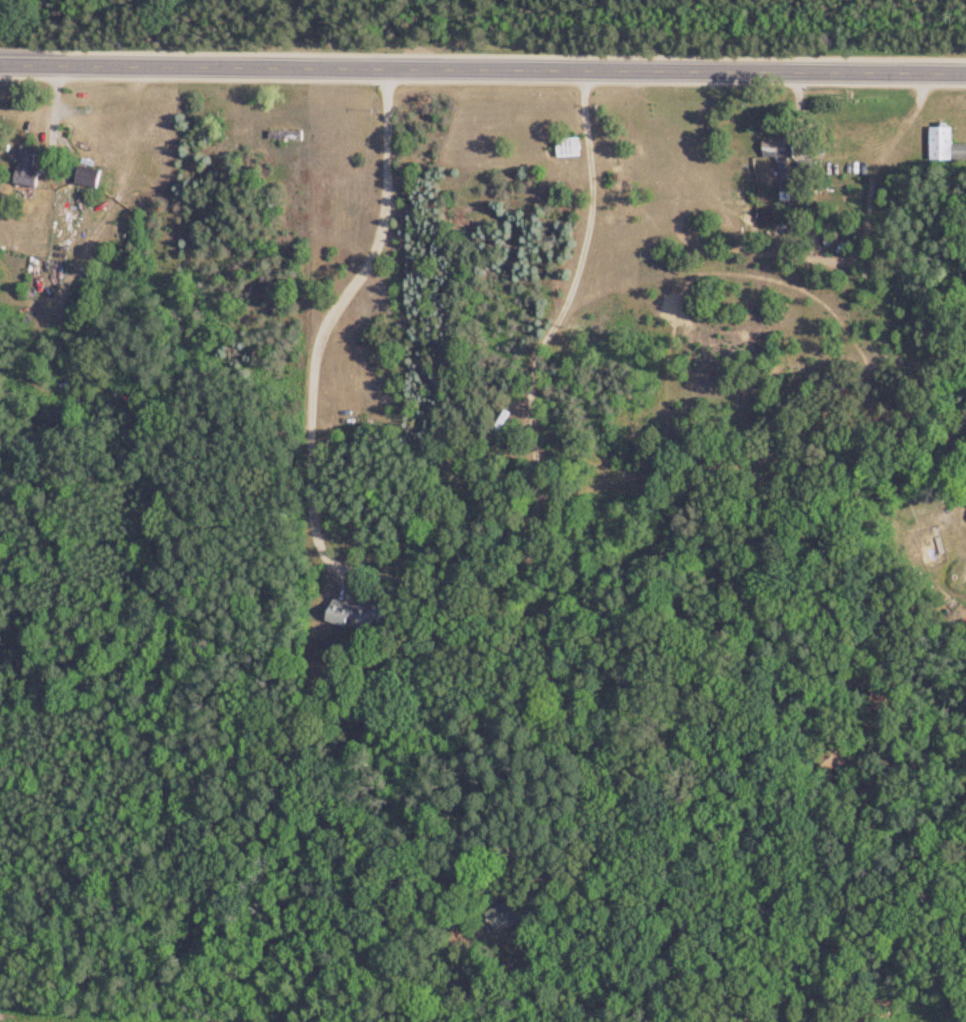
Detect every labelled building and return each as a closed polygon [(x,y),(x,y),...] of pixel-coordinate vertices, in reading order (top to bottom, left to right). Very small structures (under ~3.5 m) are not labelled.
[(950,145),(950,128),(928,128),(928,162),(965,162),(965,145),(950,145)] [(299,140),(299,132),(266,132),(266,140),(299,140)] [(787,136),(759,144),(763,159),(773,156),(775,164),(793,159),(787,136)] [(555,160),(579,158),(577,139),(554,140),(555,160)] [(34,188),(39,147),(17,144),(12,186),(34,188)]
